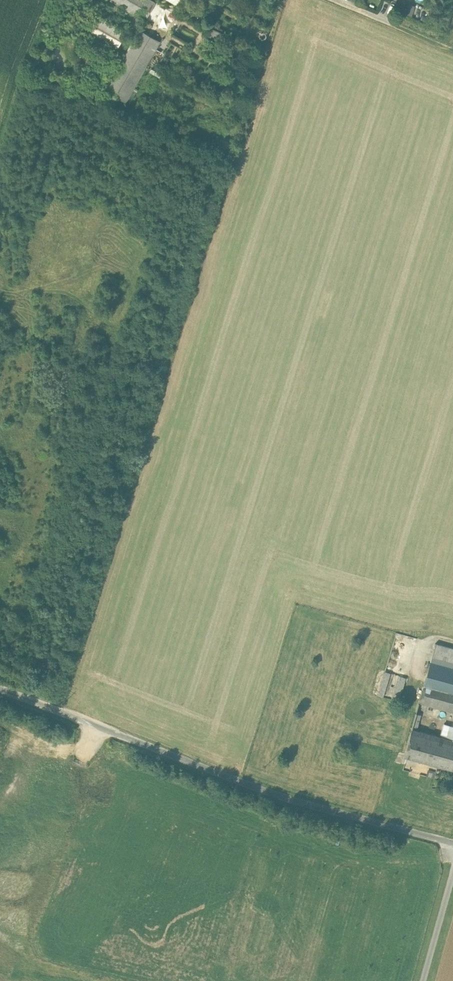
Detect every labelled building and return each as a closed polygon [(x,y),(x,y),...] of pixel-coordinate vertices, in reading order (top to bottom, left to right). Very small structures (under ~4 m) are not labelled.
[(201,31),(173,15),(148,0),(111,0),(111,1),(192,48),(201,31)] [(101,17),(91,34),(117,49),(127,32),(101,17)] [(210,28),(206,35),(219,41),(222,34),(210,28)] [(140,30),(105,90),(125,102),(146,66),(160,42),(140,30)] [(435,643),(431,660),(452,666),(452,648),(435,643)] [(431,660),(424,684),(452,692),(452,666),(431,660)] [(384,671),(377,696),(383,697),(390,673),(384,671)] [(399,676),(391,700),(399,701),(405,678),(399,676)] [(424,684),(419,701),(452,711),(452,692),(424,684)] [(416,713),(413,725),(417,726),(421,714),(416,713)] [(445,738),(412,728),(405,756),(437,764),(445,738)] [(445,738),(437,764),(452,769),(452,740),(445,738)]
